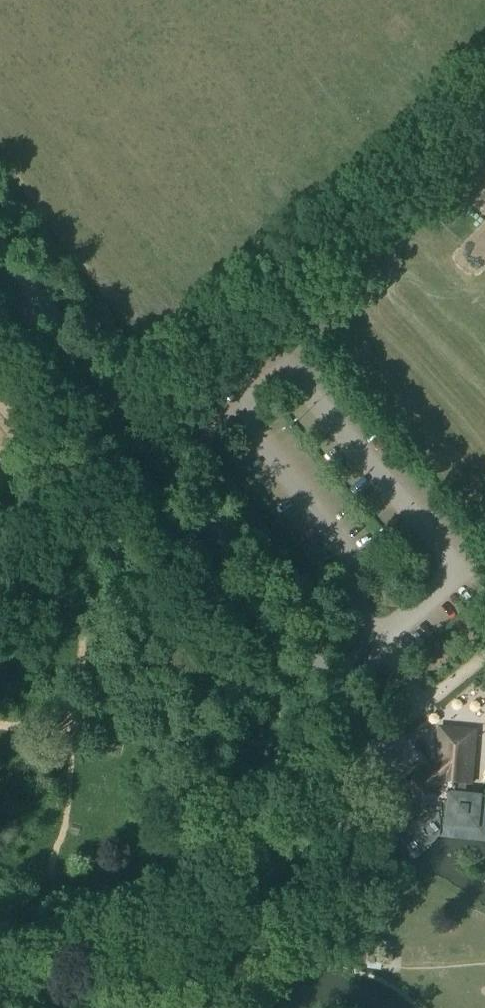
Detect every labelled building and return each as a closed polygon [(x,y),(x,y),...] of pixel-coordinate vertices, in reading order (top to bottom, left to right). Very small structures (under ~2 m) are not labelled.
[(484,841),(484,796),(465,794),(466,784),(471,784),(474,752),(469,752),(470,735),(445,733),(442,763),(436,763),(422,775),(419,771),(400,786),(413,802),(411,805),(420,815),(424,811),(428,812),(427,817),(414,824),(411,827),(390,837),(411,862),(440,837),(484,841)]
